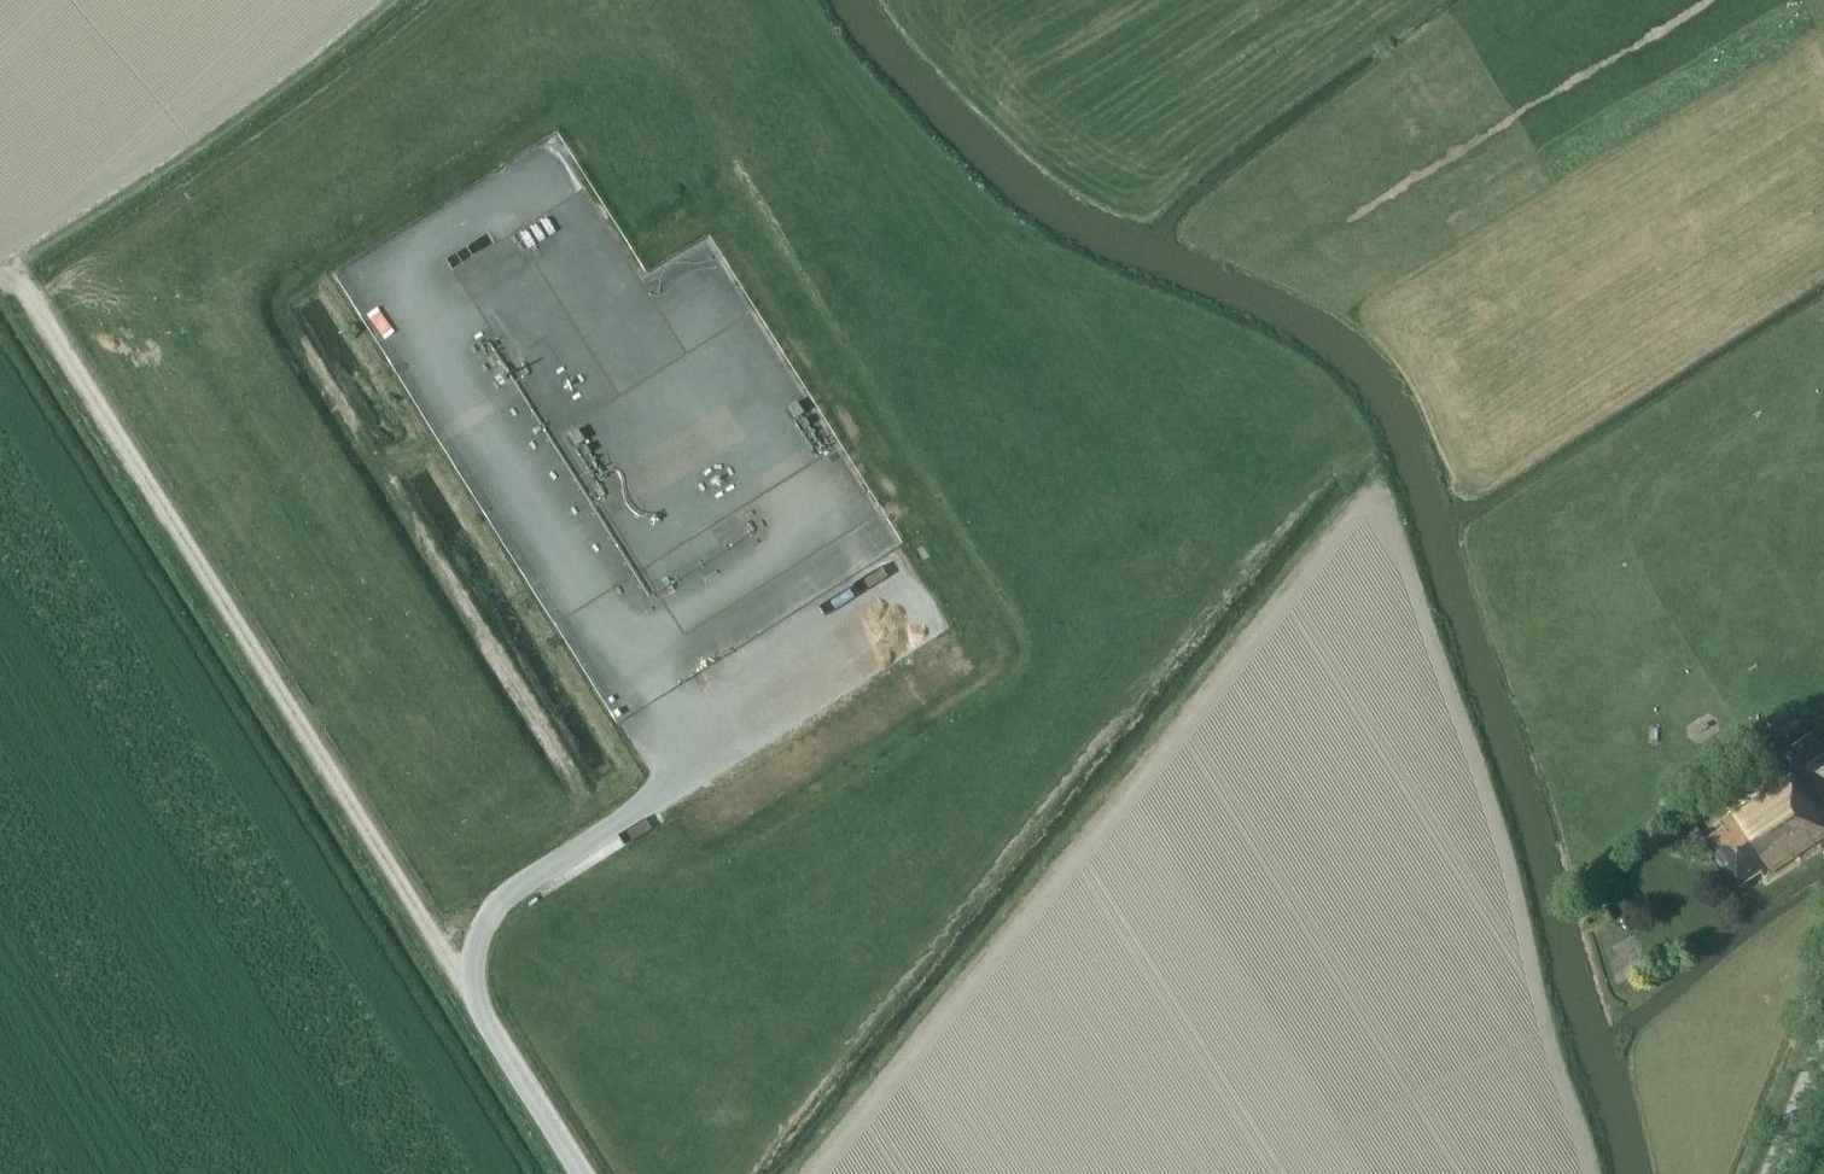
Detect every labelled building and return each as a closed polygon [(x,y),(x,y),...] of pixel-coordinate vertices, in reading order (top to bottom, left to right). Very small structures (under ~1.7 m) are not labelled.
[(1812,733),(1792,748),(1806,768),(1823,755),(1823,750),(1812,733)] [(1764,877),(1823,837),(1823,818),(1807,793),(1804,795),(1780,759),(1758,774),(1768,789),(1720,821),(1724,827),(1705,840),(1738,888),(1761,872),(1764,877)]
